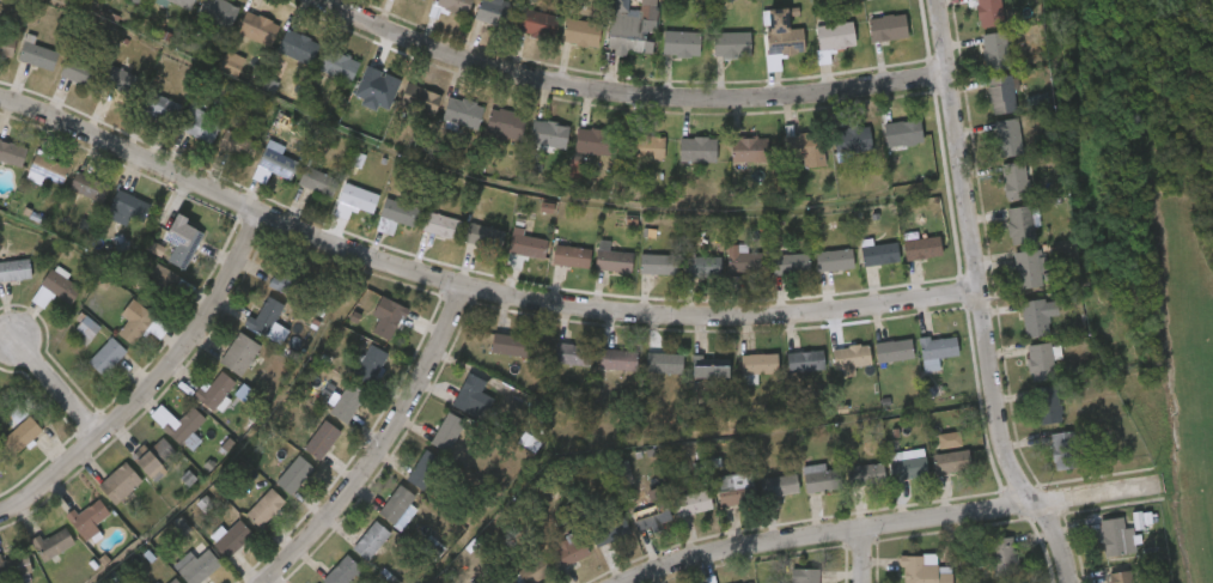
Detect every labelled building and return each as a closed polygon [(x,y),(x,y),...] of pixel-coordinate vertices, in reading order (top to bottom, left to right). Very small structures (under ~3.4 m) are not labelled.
[(145,8),(149,0),(130,0),(130,2),(145,8)] [(189,8),(172,0),(193,0),(189,8)] [(196,13),(203,0),(224,0),(239,7),(228,29),(196,13)] [(431,4),(432,0),(472,0),(464,18),(431,4)] [(474,20),(479,0),(490,0),(560,16),(555,38),(474,20)] [(981,28),(976,0),(1000,0),(1005,23),(981,28)] [(803,28),(804,53),(768,54),(767,10),(787,8),(788,29),(803,28)] [(280,23),(272,45),(237,34),(245,11),(280,23)] [(635,28),(646,29),(644,50),(609,48),(611,14),(635,17),(635,28)] [(907,38),(871,41),(870,17),(906,16),(907,38)] [(599,44),(563,44),(563,18),(599,18),(599,44)] [(854,48),(818,48),(818,23),(854,23),(854,48)] [(11,57),(0,55),(0,26),(18,30),(11,57)] [(276,50),(286,28),(319,42),(310,65),(276,50)] [(663,56),(663,30),(700,30),(700,56),(663,56)] [(982,34),(1006,31),(1010,68),(986,71),(982,34)] [(714,32),(750,32),(750,56),(714,56),(714,32)] [(51,71),(18,57),(28,34),(37,37),(35,43),(59,53),(51,71)] [(360,62),(349,84),(317,67),(327,45),(360,62)] [(219,69),(238,77),(246,59),(227,51),(219,69)] [(60,74),(69,53),(100,67),(91,89),(60,74)] [(359,86),(370,63),(400,79),(389,101),(359,86)] [(104,84),(111,65),(145,78),(136,97),(104,84)] [(986,79),(1011,74),(1018,109),(993,114),(986,79)] [(443,95),(433,120),(404,109),(414,84),(443,95)] [(181,104),(172,123),(140,109),(150,90),(181,104)] [(443,116),(451,93),(484,105),(476,129),(443,116)] [(520,140),(486,134),(490,107),(525,114),(520,140)] [(220,126),(209,145),(178,126),(189,108),(220,126)] [(530,141),(534,116),(569,123),(565,148),(530,141)] [(888,147),(884,123),(919,117),(924,141),(888,147)] [(1023,154),(999,157),(995,120),(1019,117),(1023,154)] [(835,153),(833,128),(870,125),(872,150),(835,153)] [(218,146),(226,128),(258,142),(251,160),(218,146)] [(614,152),(577,152),(577,128),(614,128),(614,152)] [(785,133),(822,133),(822,165),(805,165),(805,158),(785,158),(785,133)] [(664,134),(664,158),(628,158),(628,134),(664,134)] [(679,160),(679,135),(717,135),(717,160),(679,160)] [(731,162),(731,138),(769,138),(769,171),(756,171),(756,162),(731,162)] [(22,168),(0,160),(0,139),(28,147),(22,168)] [(250,176),(272,139),(285,146),(281,153),(298,162),(287,180),(273,171),(266,184),(250,176)] [(62,184),(29,169),(37,151),(71,166),(62,184)] [(1001,163),(1025,160),(1030,196),(1006,200),(1001,163)] [(298,182),(306,164),(336,177),(328,195),(298,182)] [(68,187),(77,170),(105,183),(97,201),(68,187)] [(379,195),(372,213),(337,200),(346,181),(379,195)] [(151,202),(140,224),(108,209),(117,188),(151,202)] [(413,227),(379,214),(386,195),(421,209),(413,227)] [(1034,206),(1034,242),(1008,242),(1008,207),(1034,206)] [(421,229),(427,209),(463,220),(457,239),(421,229)] [(167,260),(176,243),(163,238),(173,217),(203,231),(185,268),(167,260)] [(397,222),(380,219),(377,232),(394,235),(397,222)] [(464,241),(471,220),(505,231),(498,251),(464,241)] [(544,259),(523,254),(519,268),(505,266),(512,232),(548,239),(544,259)] [(940,236),(941,256),(907,259),(904,239),(940,236)] [(861,245),(897,241),(900,261),(864,266),(861,245)] [(589,267),(554,265),(555,244),(590,247),(589,267)] [(633,253),(630,273),(595,267),(597,248),(633,253)] [(852,248),(854,267),(817,271),(816,250),(852,248)] [(1042,250),(1042,287),(1016,287),(1016,250),(1042,250)] [(763,251),(763,274),(727,274),(727,251),(763,251)] [(773,273),(773,253),(809,253),(809,273),(773,273)] [(640,273),(640,254),(675,254),(675,273),(640,273)] [(684,275),(684,254),(720,254),(720,275),(684,275)] [(31,279),(0,280),(0,261),(30,260),(31,279)] [(288,296),(268,283),(282,260),(303,274),(288,296)] [(193,289),(185,298),(156,278),(163,267),(193,289)] [(80,291),(67,303),(57,292),(42,308),(29,296),(56,268),(80,291)] [(285,305),(267,338),(249,327),(267,294),(285,305)] [(408,308),(392,341),(373,333),(388,299),(408,308)] [(1057,316),(1049,316),(1049,336),(1023,336),(1023,299),(1057,299),(1057,316)] [(116,332),(140,304),(156,317),(133,345),(116,332)] [(100,327),(90,340),(73,326),(84,312),(100,327)] [(219,357),(243,333),(261,351),(238,375),(219,357)] [(528,356),(490,352),(493,333),(530,336),(528,356)] [(921,338),(957,335),(958,356),(934,357),(934,366),(922,366),(921,338)] [(87,360),(111,336),(127,352),(103,376),(87,360)] [(877,362),(876,341),(912,339),(913,359),(877,362)] [(553,363),(555,342),(591,346),(589,365),(553,363)] [(391,356),(371,385),(352,374),(372,344),(391,356)] [(1029,378),(1026,345),(1052,344),(1054,377),(1029,378)] [(871,364),(835,368),(833,348),(868,345),(871,364)] [(635,348),(635,369),(599,369),(599,348),(635,348)] [(824,369),(788,371),(787,352),(823,350),(824,369)] [(682,372),(645,372),(645,352),(682,352),(682,372)] [(778,352),(778,374),(740,374),(740,352),(778,352)] [(693,379),(693,356),(729,356),(729,379),(693,379)] [(236,383),(212,411),(195,395),(219,369),(236,383)] [(435,444),(465,371),(490,381),(461,455),(435,444)] [(366,393),(348,424),(329,413),(347,382),(366,393)] [(1034,387),(1057,384),(1061,420),(1037,423),(1034,387)] [(188,450),(166,429),(191,403),(205,419),(190,433),(197,442),(188,450)] [(18,425),(29,415),(19,404),(8,414),(18,425)] [(42,429),(14,455),(1,439),(29,414),(42,429)] [(341,431),(321,460),(304,448),(324,419),(341,431)] [(940,450),(962,447),(961,432),(938,435),(940,450)] [(1075,432),(1074,467),(1052,467),(1053,432),(1075,432)] [(135,460),(163,437),(175,453),(148,475),(135,460)] [(446,462),(426,492),(406,478),(426,448),(446,462)] [(968,448),(971,467),(935,473),(932,454),(968,448)] [(897,480),(892,461),(922,453),(928,472),(897,480)] [(275,480),(300,455),(315,468),(289,493),(275,480)] [(847,467),(882,460),(885,479),(851,486),(847,467)] [(141,480),(115,504),(98,485),(124,461),(141,480)] [(840,468),(842,487),(806,492),(803,466),(824,462),(825,470),(840,468)] [(718,503),(719,473),(748,473),(746,504),(718,503)] [(798,491),(764,497),(761,478),(796,473),(798,491)] [(395,526),(378,511),(401,484),(417,498),(395,526)] [(245,512),(270,487),(286,502),(261,527),(245,512)] [(677,516),(673,496),(707,488),(712,508),(677,516)] [(110,514),(83,533),(71,516),(98,497),(110,514)] [(671,518),(635,529),(629,510),(665,499),(671,518)] [(628,535),(596,545),(589,523),(622,514),(628,535)] [(1099,518),(1123,516),(1128,552),(1104,555),(1099,518)] [(252,533),(226,559),(213,545),(239,518),(252,533)] [(391,533),(367,560),(352,547),(376,520),(391,533)] [(34,542),(42,561),(76,547),(67,528),(34,542)] [(590,554),(563,564),(556,542),(581,533),(590,554)] [(1017,572),(994,575),(990,538),(1013,536),(1017,572)] [(221,563),(197,582),(190,582),(173,564),(201,540),(221,563)] [(29,575),(0,575),(0,552),(28,552),(29,575)] [(361,567),(346,582),(327,582),(322,578),(347,553),(361,567)] [(553,574),(541,553),(517,567),(526,582),(536,582),(553,574)] [(951,565),(951,582),(902,582),(902,553),(937,553),(937,565),(951,565)] [(818,567),(818,582),(798,582),(798,567),(818,567)] [(1130,569),(1133,582),(1109,582),(1108,572),(1130,569)] [(500,574),(485,582),(505,582),(500,574)]
